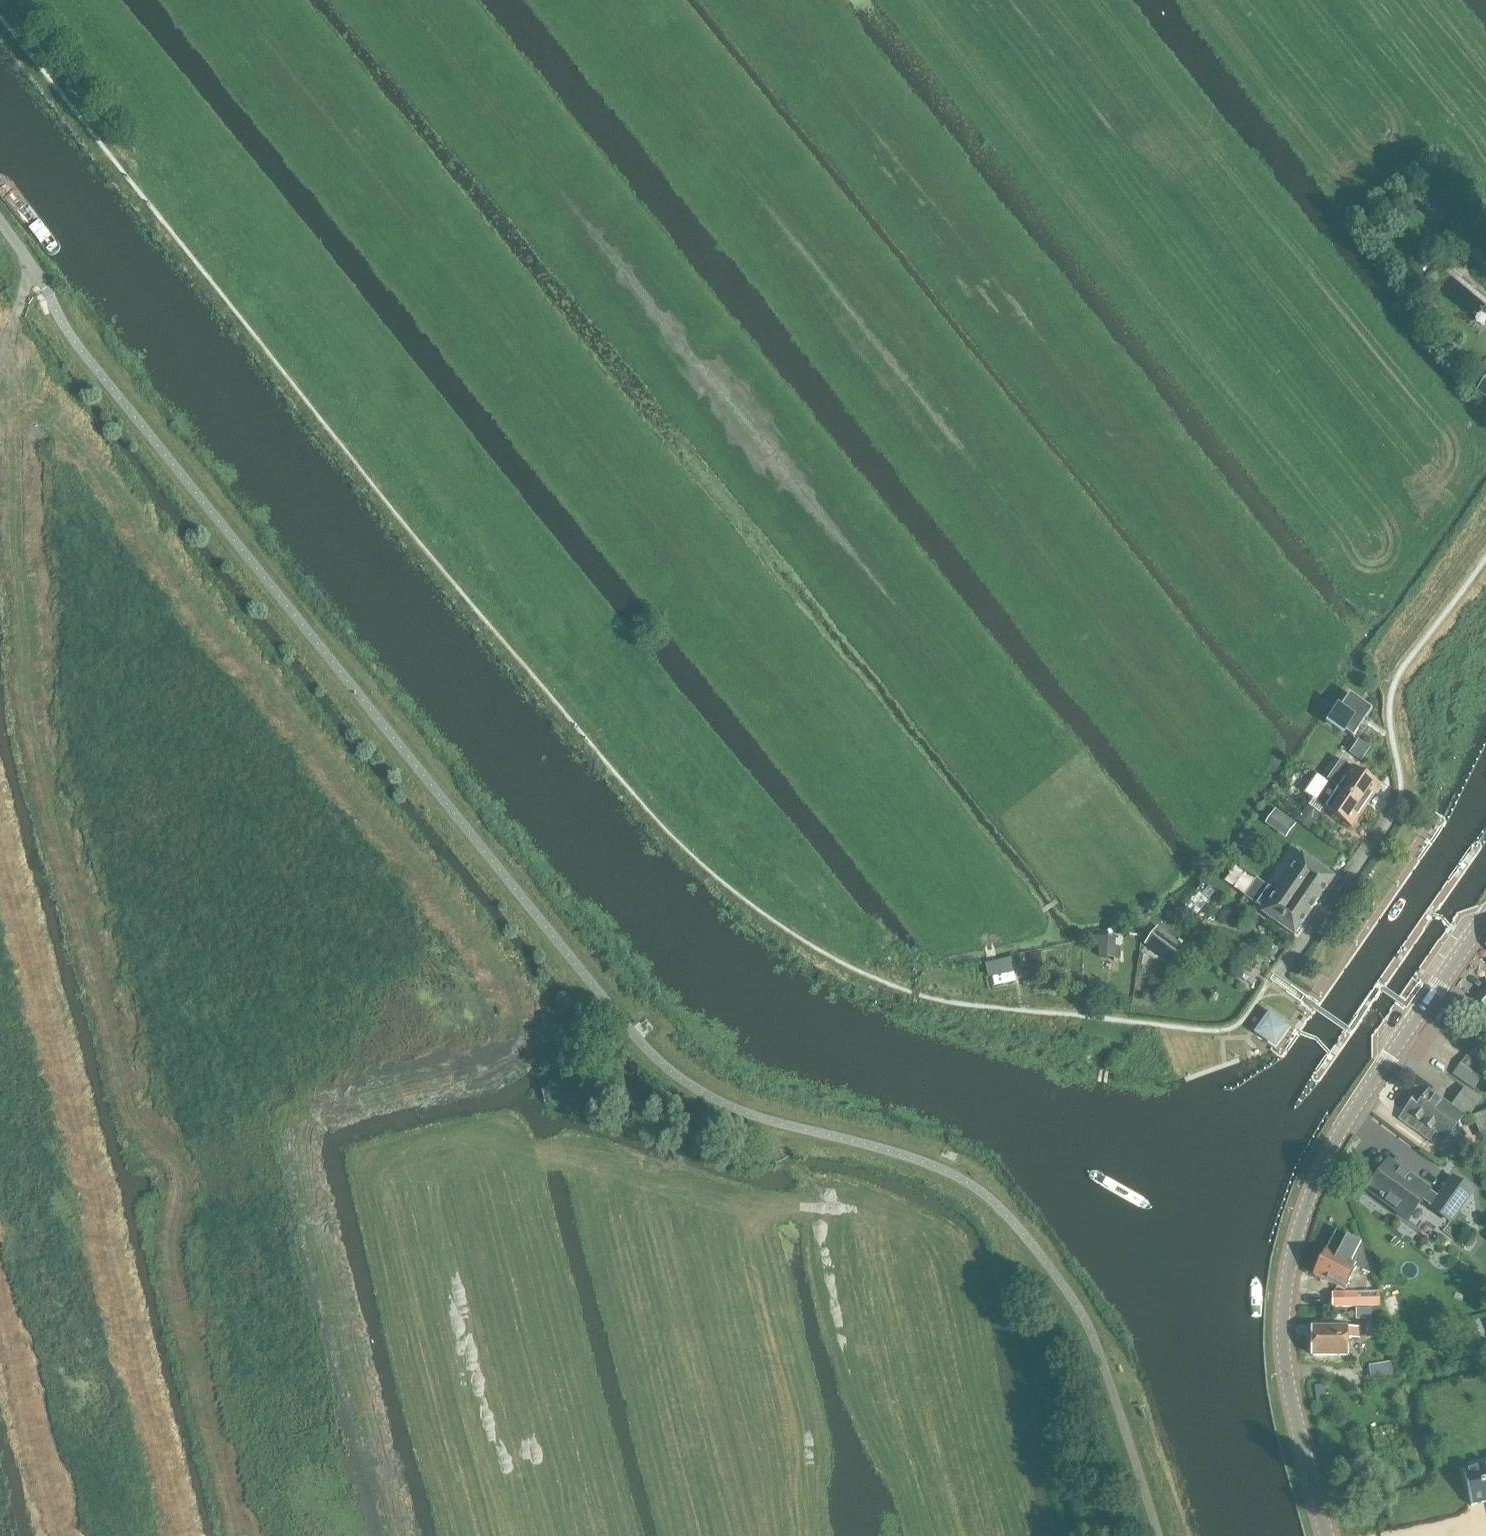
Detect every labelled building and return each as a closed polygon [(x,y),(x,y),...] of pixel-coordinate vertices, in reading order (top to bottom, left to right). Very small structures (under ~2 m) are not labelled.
[(1334,724),(1353,738),(1372,709),(1349,694),(1339,710),(1342,712),(1334,724)] [(1370,748),(1360,741),(1350,755),(1361,762),(1370,748)] [(1353,766),(1339,787),(1366,804),(1380,783),(1353,766)] [(1366,804),(1339,787),(1330,781),(1317,801),(1325,806),(1325,807),(1352,825),(1366,804)] [(1307,806),(1297,822),(1309,830),(1319,815),(1307,806)] [(1285,818),(1276,830),(1286,837),(1294,825),(1285,818)] [(1326,1057),(1315,1072),(1314,1071),(1312,1073),(1313,1074),(1313,1075),(1312,1074),(1312,1075),(1311,1076),(1311,1078),(1312,1079),(1312,1080),(1313,1081),(1315,1081),(1316,1081),(1317,1082),(1319,1081),(1320,1080),(1323,1076),(1352,1034),(1359,1024),(1358,1024),(1359,1023),(1360,1024),(1360,1023),(1359,1022),(1360,1022),(1361,1022),(1363,1019),(1362,1019),(1368,1010),(1369,1011),(1370,1008),(1372,1004),(1371,1004),(1373,1000),(1374,1001),(1375,1000),(1376,1000),(1379,995),(1380,992),(1381,993),(1401,963),(1414,946),(1413,945),(1414,943),(1415,944),(1425,929),(1424,928),(1433,915),(1437,910),(1438,909),(1439,910),(1440,907),(1440,906),(1441,906),(1442,905),(1441,905),(1441,904),(1442,905),(1481,849),(1481,845),(1481,843),(1479,842),(1478,841),(1476,841),(1475,841),(1473,843),(1474,843),(1473,844),(1472,843),(1471,846),(1471,847),(1470,849),(1470,850),(1469,852),(1468,852),(1462,861),(1461,863),(1459,862),(1458,864),(1459,864),(1448,881),(1447,881),(1441,888),(1442,889),(1440,891),(1439,891),(1407,938),(1406,940),(1405,940),(1394,956),(1373,987),(1373,988),(1372,990),(1371,989),(1341,1033),(1342,1034),(1340,1036),(1339,1035),(1338,1037),(1339,1038),(1337,1040),(1338,1041),(1336,1043),(1335,1043),(1329,1052),(1328,1054),(1327,1053),(1326,1055),(1327,1056),(1326,1057)] [(1335,875),(1319,864),(1303,853),(1296,864),(1277,891),(1291,900),(1293,897),(1302,883),(1321,896),(1335,875)] [(1301,902),(1293,897),(1291,900),(1277,891),(1259,878),(1247,896),(1266,908),(1263,912),(1295,934),(1310,913),(1299,906),(1301,902)] [(1310,913),(1321,896),(1302,883),(1293,897),(1301,902),(1299,906),(1310,913)] [(1164,959),(1177,942),(1158,928),(1145,945),(1164,959)] [(1094,937),(1093,947),(1100,947),(1100,957),(1120,958),(1120,948),(1114,947),(1115,938),(1094,937)] [(1030,955),(1002,961),(1004,973),(1032,967),(1030,955)] [(1139,955),(1137,965),(1146,967),(1148,957),(1139,955)] [(1485,1009),(1485,984),(1474,999),(1485,1009)] [(1272,1013),(1270,1016),(1258,1032),(1274,1044),(1286,1028),(1288,1025),(1272,1013)] [(1481,1080),(1485,1073),(1485,1068),(1468,1055),(1461,1065),(1481,1080)] [(1473,1090),(1481,1080),(1461,1065),(1453,1075),(1473,1090)] [(1469,1117),(1481,1101),(1464,1088),(1452,1104),(1469,1117)] [(1464,1116),(1429,1091),(1423,1099),(1417,1094),(1400,1119),(1430,1140),(1436,1131),(1448,1139),(1464,1116)] [(1474,1116),(1481,1136),(1485,1134),(1485,1111),(1474,1116)] [(1438,1197),(1391,1163),(1369,1192),(1409,1222),(1424,1202),(1429,1206),(1428,1208),(1451,1225),(1473,1194),(1452,1178),(1438,1197)] [(1370,1275),(1362,1245),(1337,1232),(1314,1274),(1346,1291),(1358,1269),(1370,1275)] [(1334,1308),(1365,1307),(1380,1306),(1379,1293),(1333,1295),(1334,1308)] [(1349,1356),(1349,1340),(1361,1340),(1361,1328),(1349,1328),(1313,1328),(1313,1356),(1349,1356)] [(1371,1379),(1382,1377),(1394,1375),(1392,1363),(1370,1366),(1371,1379)] [(1326,1401),(1324,1387),(1323,1384),(1314,1386),(1317,1402),(1325,1401),(1326,1401)] [(1474,1474),(1485,1518),(1485,1471),(1474,1474)]
